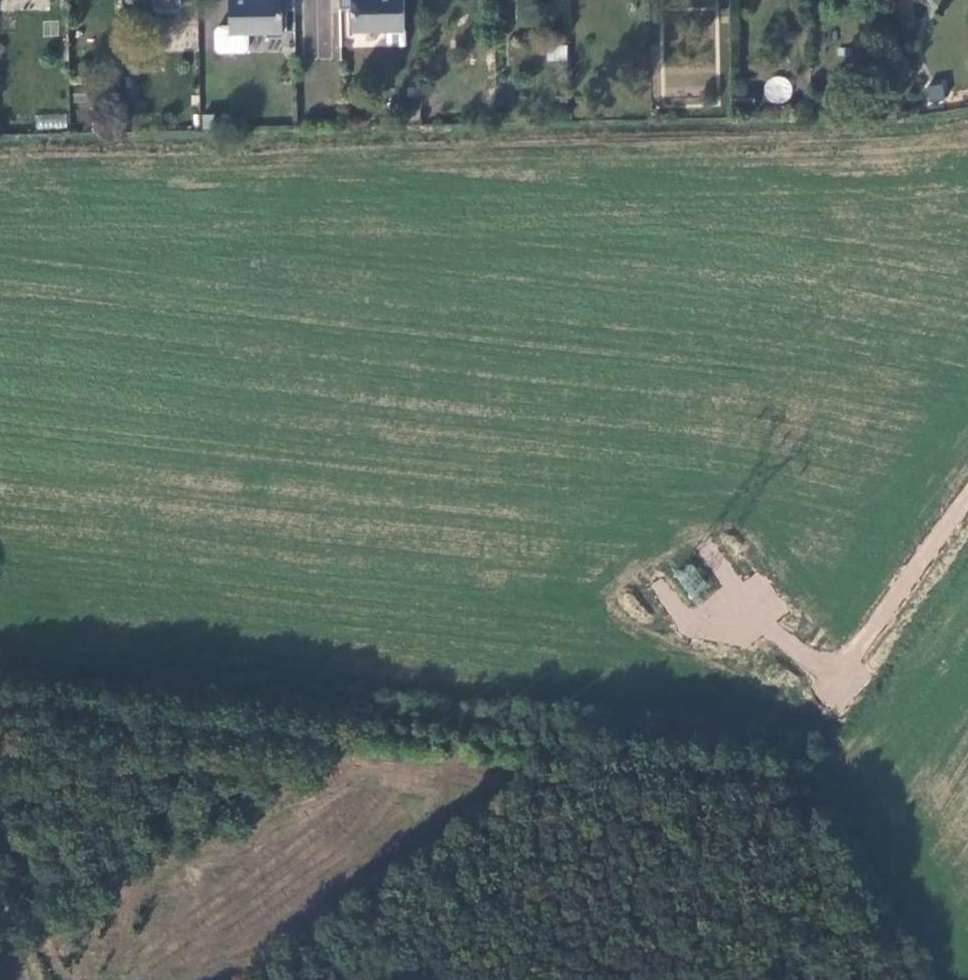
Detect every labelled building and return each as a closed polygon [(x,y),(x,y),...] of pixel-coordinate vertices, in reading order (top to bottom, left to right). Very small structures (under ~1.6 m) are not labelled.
[(227,27),(215,27),(211,31),(212,50),(216,54),(239,54),(243,49),(243,33),(260,33),(265,38),(280,38),(285,32),(284,17),(279,12),(279,10),(279,1),(291,0),(226,0),(227,27)] [(291,0),(279,1),(279,10),(292,9),(291,0)] [(338,8),(350,8),(350,0),(338,0),(338,8)] [(350,8),(351,30),(386,30),(386,45),(404,44),(403,0),(350,0),(350,8)]
